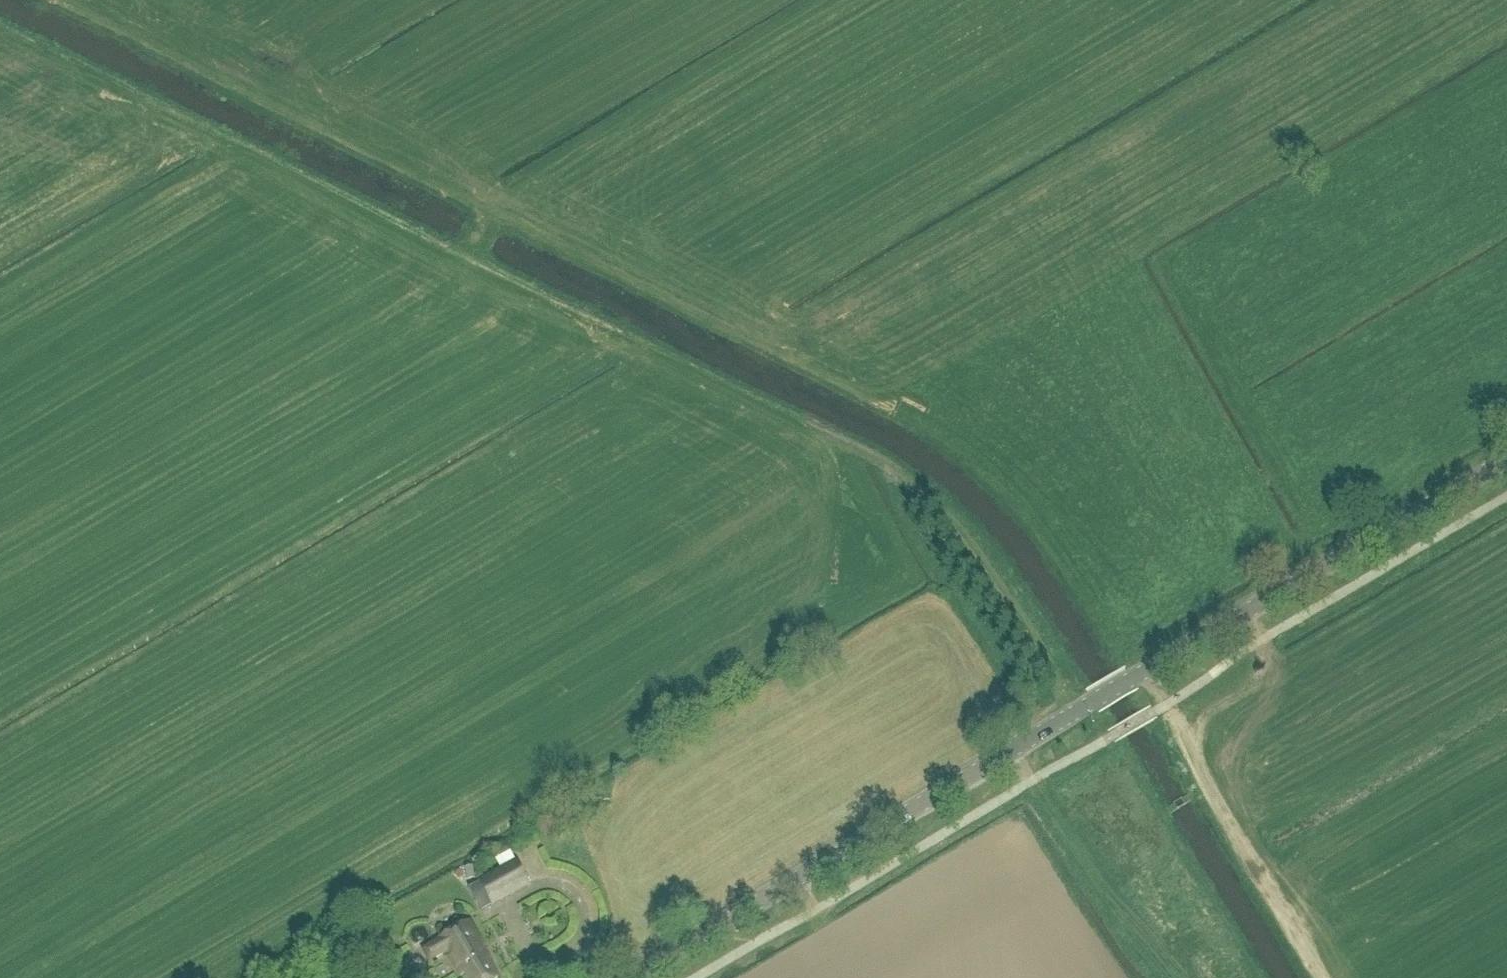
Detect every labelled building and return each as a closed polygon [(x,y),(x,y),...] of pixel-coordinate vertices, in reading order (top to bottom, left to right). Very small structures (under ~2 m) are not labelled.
[(495,871),(515,860),(511,851),(491,863),(495,871)] [(515,860),(495,871),(478,881),(494,908),(531,888),(515,860)] [(481,949),(485,947),(470,922),(439,939),(440,941),(429,947),(436,958),(446,952),(460,976),(465,974),(467,977),(498,977),(481,949)]
